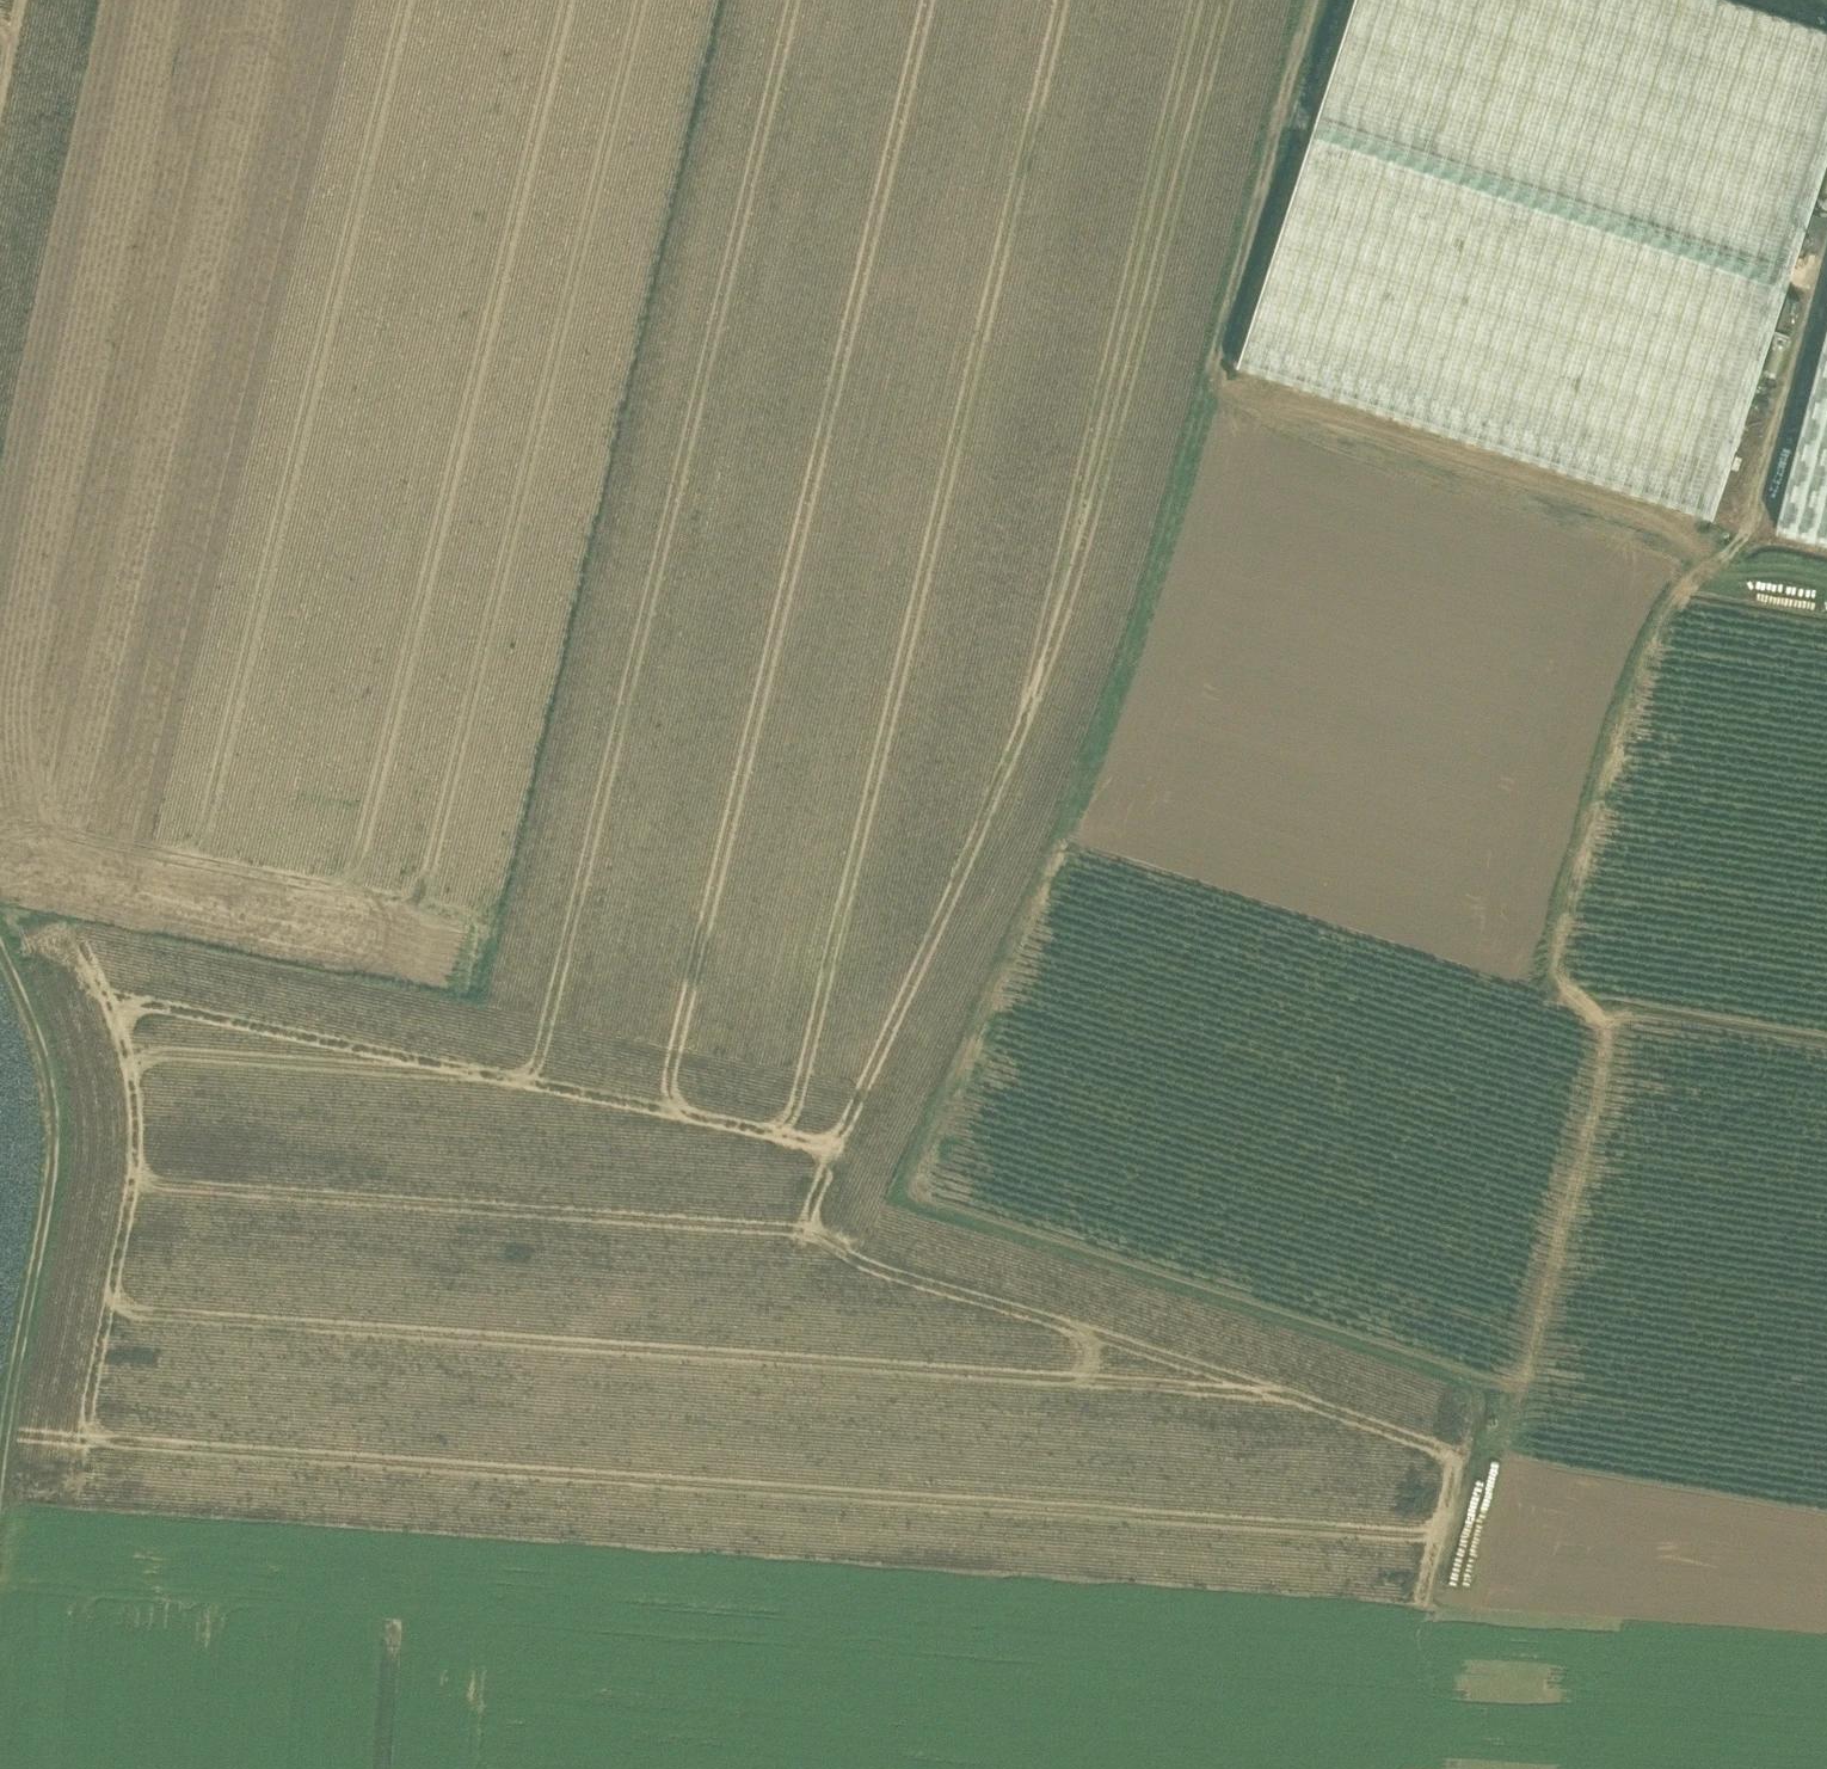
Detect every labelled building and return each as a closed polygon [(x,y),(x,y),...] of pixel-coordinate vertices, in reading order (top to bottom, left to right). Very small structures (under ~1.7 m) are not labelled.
[(1712,514),(1826,154),(1826,29),(1736,0),(1353,0),(1237,362),(1712,514)] [(1826,206),(1826,168),(1816,202),(1826,206)] [(1802,248),(1814,252),(1826,211),(1815,208),(1802,248)] [(1776,327),(1790,331),(1800,299),(1786,294),(1776,327)] [(1826,541),(1826,327),(1776,528),(1826,541)] [(1761,371),(1774,376),(1787,337),(1774,333),(1761,371)]
